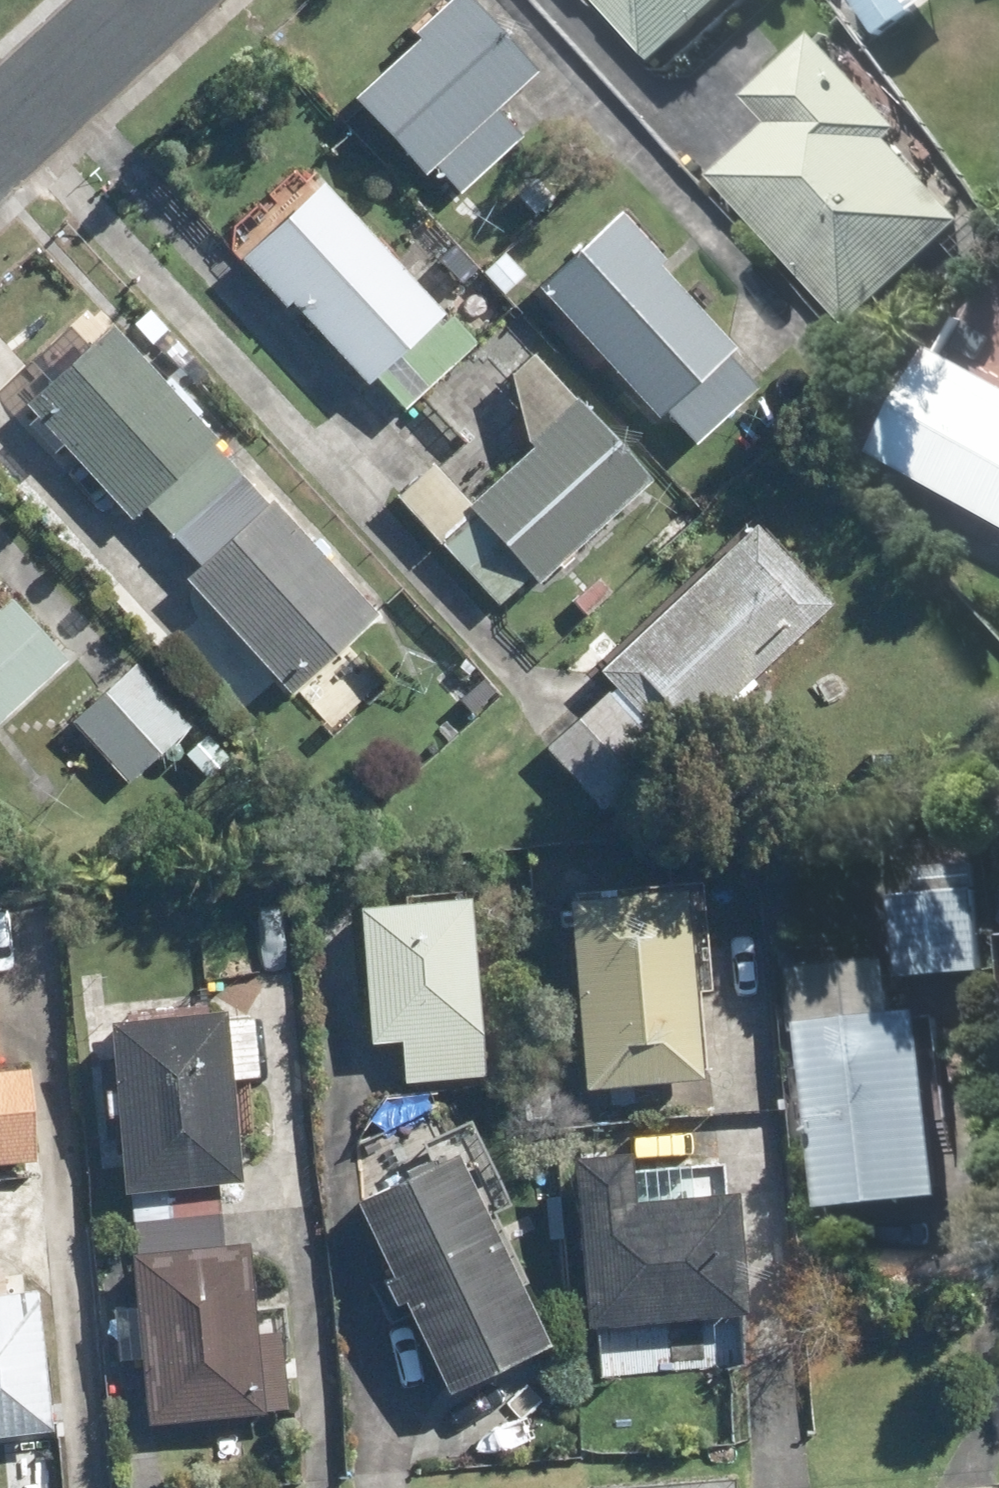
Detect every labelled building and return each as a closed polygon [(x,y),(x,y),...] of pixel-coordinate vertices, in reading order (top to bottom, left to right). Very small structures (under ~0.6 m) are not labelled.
[(355,100),(425,176),(433,168),(460,197),(522,141),(495,111),(536,73),(469,0),(452,0),(412,37),(417,43),(355,100)] [(656,65),(729,0),(600,0),(656,65)] [(855,0),(882,39),(935,2),(934,0),(856,0),(855,0)] [(751,102),(776,129),(718,183),(854,329),(945,245),(968,270),(998,243),(973,216),(967,221),(896,143),(906,133),(819,38),(751,102)] [(536,181),(516,197),(533,217),(552,201),(536,181)] [(322,185),(241,262),(285,308),(290,304),(366,385),(374,378),(406,411),(476,346),(322,185)] [(735,352),(659,269),(666,263),(620,213),(538,288),(658,419),(664,414),(696,449),(759,391),(729,358),(735,352)] [(505,258),(484,275),(503,296),(523,279),(505,258)] [(239,476),(210,446),(216,440),(195,419),(200,415),(167,380),(164,385),(108,327),(25,406),(132,519),(143,509),(172,539),(239,476)] [(171,342),(156,358),(174,375),(189,360),(171,342)] [(998,525),(998,386),(940,353),(880,458),(998,525)] [(433,466),(398,500),(497,607),(529,578),(538,587),(651,484),(531,354),(506,379),(526,444),(533,453),(473,508),(433,466)] [(172,539),(201,570),(190,580),(295,693),(378,615),(271,502),(268,506),(239,476),(172,539)] [(614,690),(547,752),(608,817),(829,608),(753,528),(599,675),(614,690)] [(599,581),(575,604),(588,617),(612,594),(599,581)] [(66,663),(8,602),(0,610),(0,725),(66,663)] [(136,668),(74,723),(127,783),(188,730),(136,668)] [(480,686),(463,701),(475,713),(491,697),(480,686)] [(187,755),(208,779),(226,763),(205,739),(187,755)] [(941,893),(899,898),(907,981),(988,973),(978,867),(939,870),(941,893)] [(566,907),(584,1092),(700,1081),(682,895),(566,907)] [(468,903),(358,913),(370,1047),(402,1044),(406,1087),(484,1080),(468,903)] [(895,963),(796,973),(802,1035),(808,1034),(826,1212),(946,1199),(928,1017),(901,1019),(895,963)] [(229,1084),(256,1082),(250,1024),(224,1026),(223,1018),(108,1027),(124,1198),(131,1196),(134,1229),(218,1222),(215,1189),(239,1186),(229,1084)] [(35,1165),(27,1073),(0,1075),(0,1168),(35,1165)] [(522,1088),(525,1125),(549,1123),(547,1086),(522,1088)] [(359,1146),(363,1205),(357,1208),(392,1284),(384,1287),(395,1309),(401,1306),(446,1400),(547,1352),(432,1111),(359,1146)] [(627,1159),(572,1164),(587,1332),(595,1330),(600,1382),(740,1370),(736,1320),(745,1320),(735,1201),(723,1201),(720,1171),(629,1180),(627,1159)] [(137,1259),(130,1259),(146,1427),(287,1414),(279,1335),(253,1338),(245,1249),(221,1251),(218,1222),(134,1229),(137,1259)] [(51,1436),(38,1298),(24,1300),(22,1279),(0,1281),(0,1441),(51,1436)]
